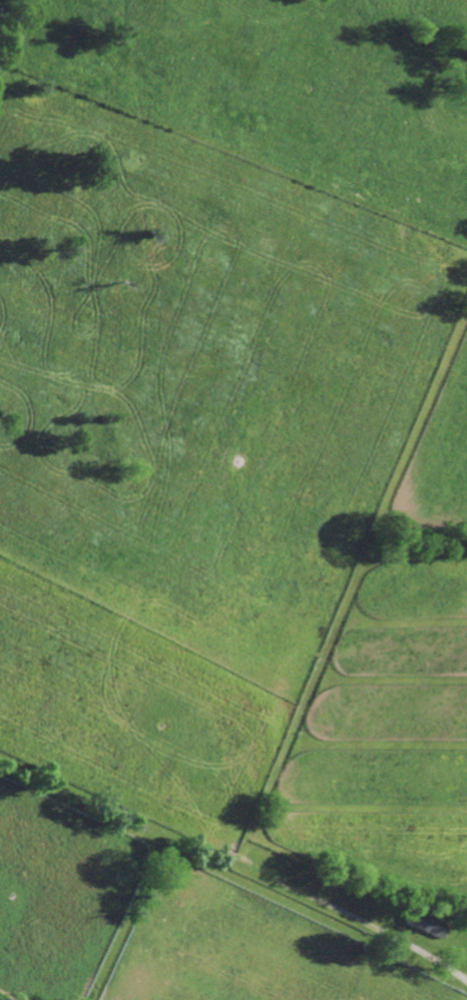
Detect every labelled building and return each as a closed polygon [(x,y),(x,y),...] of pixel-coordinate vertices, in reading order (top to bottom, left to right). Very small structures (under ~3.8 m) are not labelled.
[(440,939),(402,923),(409,906),(447,921),(440,939)]
